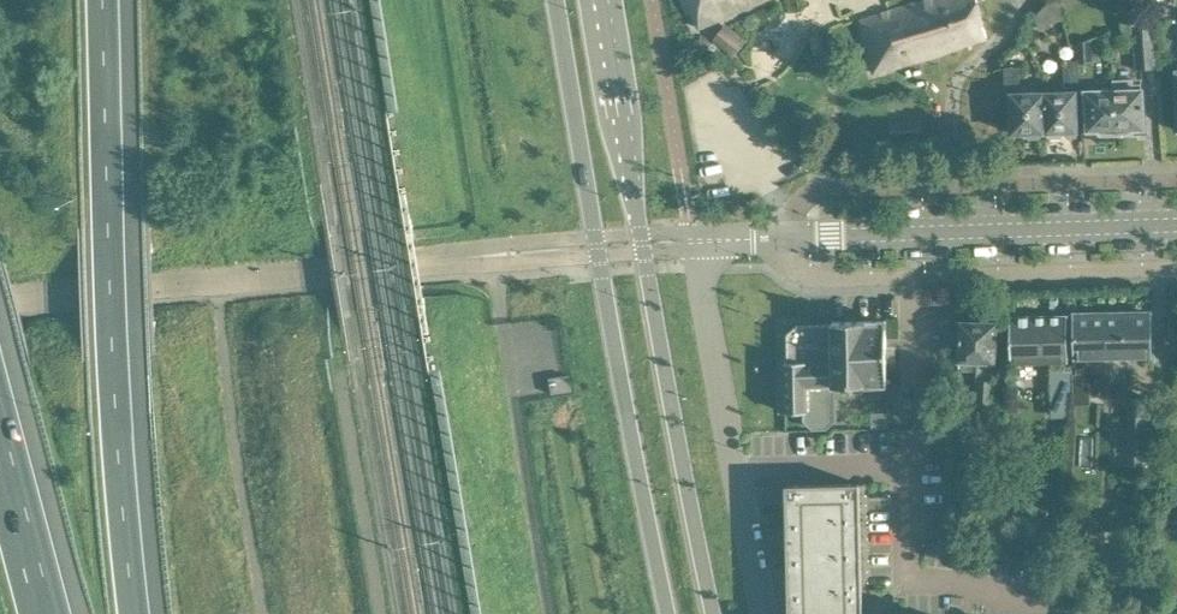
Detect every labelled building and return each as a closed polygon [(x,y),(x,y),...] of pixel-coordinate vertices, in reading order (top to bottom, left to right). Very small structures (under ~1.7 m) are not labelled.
[(688,14),(693,12),(699,27),(762,0),(682,0),(688,14)] [(979,0),(933,0),(861,20),(876,70),(989,39),(979,0)] [(1157,67),(1152,19),(1132,21),(1131,17),(1122,18),(1124,40),(1134,39),(1137,69),(1157,67)] [(744,43),(724,26),(715,37),(735,55),(744,43)] [(834,48),(828,29),(809,35),(814,55),(834,48)] [(1095,61),(1092,38),(1076,43),(1077,59),(1077,62),(1079,62),(1095,61)] [(1076,130),(1075,89),(1080,89),(1079,62),(1077,62),(1077,59),(1064,60),(1066,90),(1043,91),(1045,132),(1048,132),(1051,134),(1060,134),(1062,131),(1076,130)] [(1045,132),(1043,91),(1021,92),(1020,66),(1005,66),(1006,94),(1010,94),(1011,132),(1026,132),(1030,135),(1039,135),(1041,132),(1045,132)] [(1145,128),(1143,85),(1142,85),(1142,78),(1134,78),(1113,78),(1113,88),(1114,88),(1117,132),(1137,132),(1140,128),(1145,128)] [(1117,132),(1114,88),(1113,88),(1086,89),(1087,130),(1098,130),(1101,133),(1117,132)] [(1152,356),(1151,313),(1074,315),(1075,358),(1152,356)] [(1068,361),(1067,315),(1009,317),(1011,363),(1068,361)] [(996,371),(996,321),(980,321),(976,318),(967,318),(964,321),(960,321),(958,362),(961,362),(961,372),(979,372),(979,402),(996,402),(996,371)] [(796,324),(787,333),(787,354),(785,354),(785,412),(805,411),(805,420),(813,428),(827,428),(835,419),(834,385),(887,384),(886,320),(832,321),(832,324),(796,324)] [(1070,392),(1070,371),(1051,372),(1051,393),(1070,392)] [(567,375),(548,378),(550,394),(569,390),(567,375)] [(1147,465),(1149,398),(1129,397),(1126,464),(1147,465)] [(859,483),(787,485),(790,613),(863,613),(859,483)] [(1053,554),(1056,535),(1038,532),(1035,552),(1053,554)]
